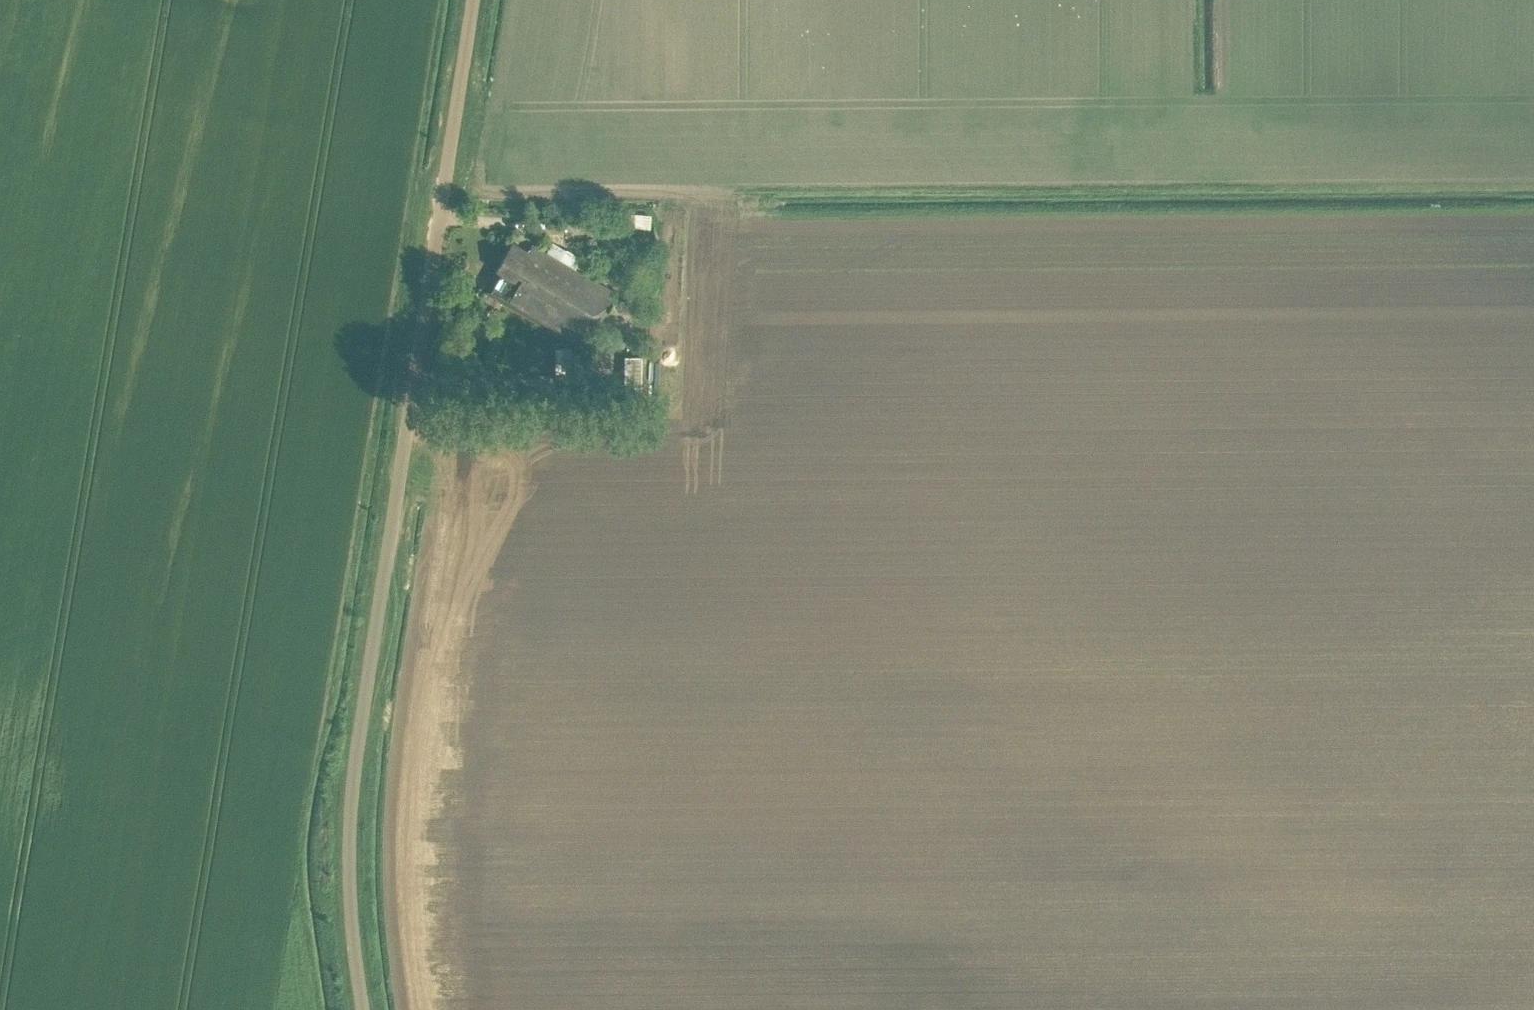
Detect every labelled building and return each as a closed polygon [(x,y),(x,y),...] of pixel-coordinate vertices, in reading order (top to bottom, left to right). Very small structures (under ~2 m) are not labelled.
[(581,348),(613,292),(535,246),(530,253),(513,243),(484,292),(581,348)]
